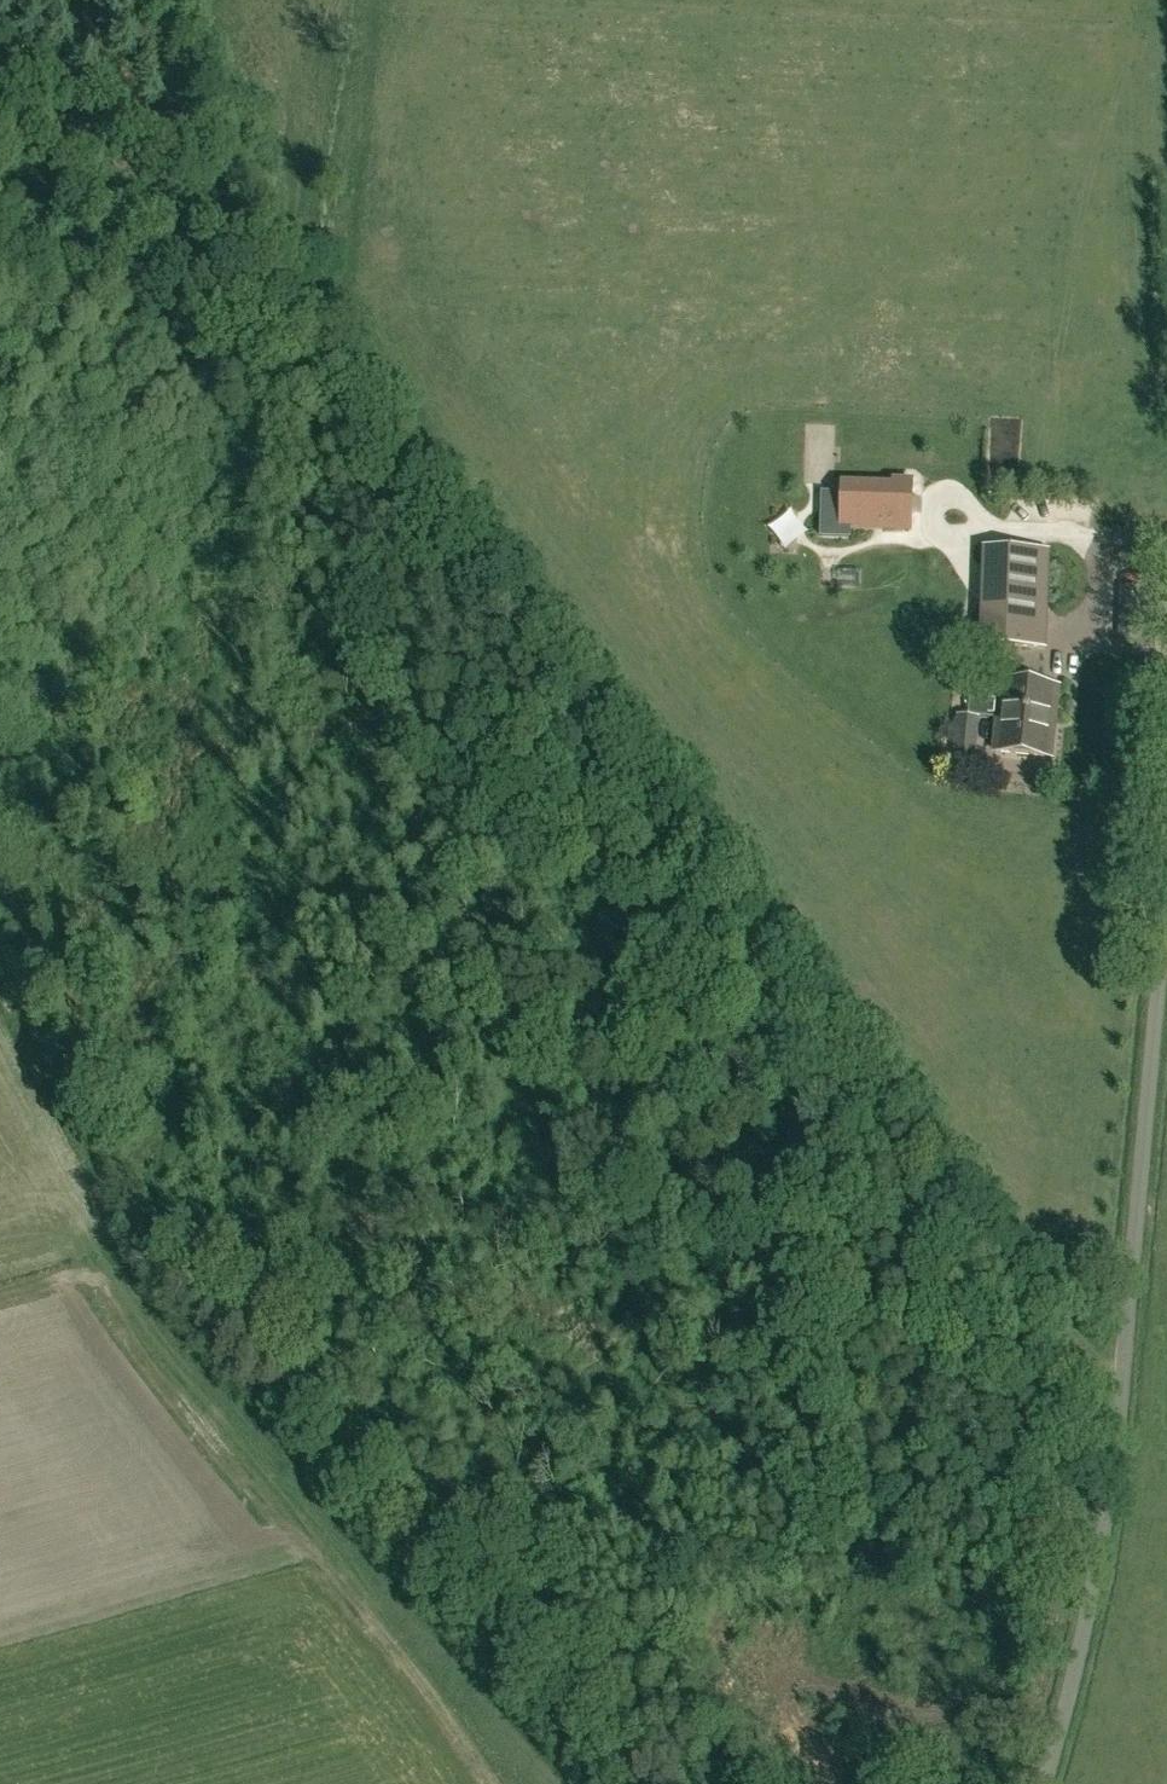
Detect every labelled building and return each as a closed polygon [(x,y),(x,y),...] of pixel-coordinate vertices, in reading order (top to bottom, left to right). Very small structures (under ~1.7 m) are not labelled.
[(912,482),(893,482),(893,487),(842,485),(841,494),(840,528),(849,529),(911,531),(911,509),(912,499),(912,482)] [(1046,651),(1049,555),(988,553),(986,650),(1046,651)] [(967,716),(998,719),(995,748),(1051,753),(1057,686),(971,677),(967,716)] [(956,720),(954,740),(974,743),(976,722),(956,720)]
